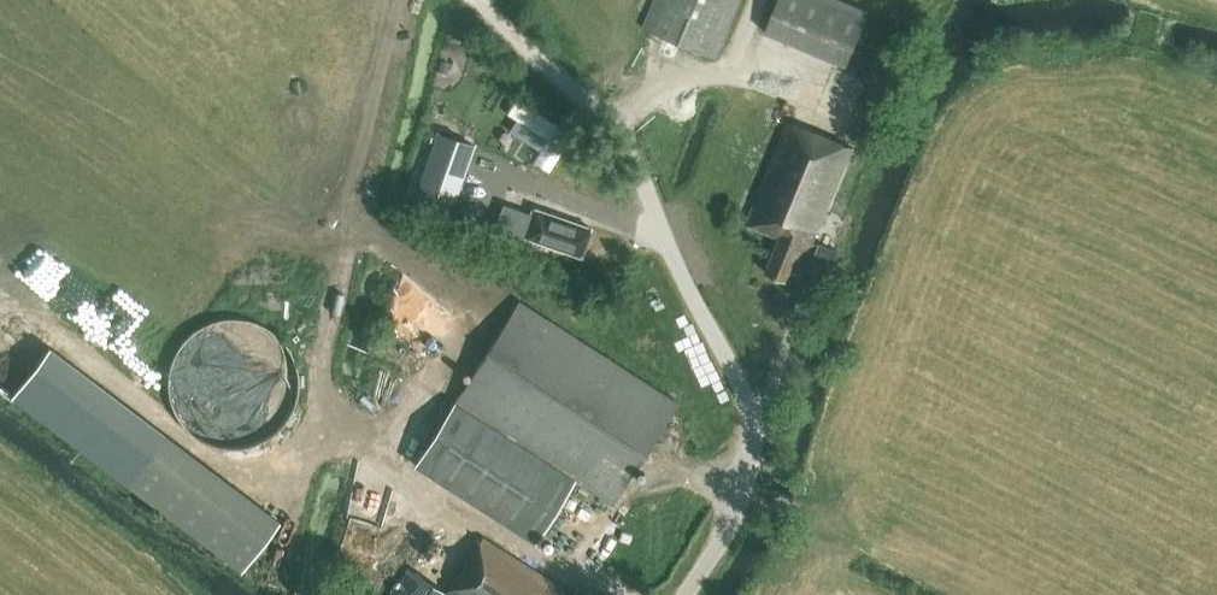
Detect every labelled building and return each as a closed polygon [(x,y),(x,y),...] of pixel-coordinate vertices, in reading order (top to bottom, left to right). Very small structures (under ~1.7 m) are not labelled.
[(741,0),(656,0),(644,28),(716,58),(741,0)] [(866,9),(844,0),(775,0),(763,29),(843,63),(866,9)] [(449,64),(441,62),(438,73),(446,75),(449,64)] [(509,90),(496,117),(520,128),(533,102),(509,90)] [(877,134),(881,124),(870,119),(865,130),(877,134)] [(818,235),(854,150),(790,122),(746,224),(780,238),(766,272),(789,282),(794,271),(799,273),(816,234),(818,235)] [(449,216),(474,145),(436,132),(411,202),(449,216)] [(581,256),(590,227),(570,221),(534,207),(523,234),(570,253),(581,256)] [(829,262),(833,251),(821,247),(817,258),(829,262)] [(676,401),(570,332),(519,299),(418,451),(539,531),(573,480),(609,503),(676,401)] [(179,428),(138,480),(252,571),(294,519),(179,428)] [(565,589),(483,536),(447,592),(406,565),(387,594),(561,594),(565,589)]
